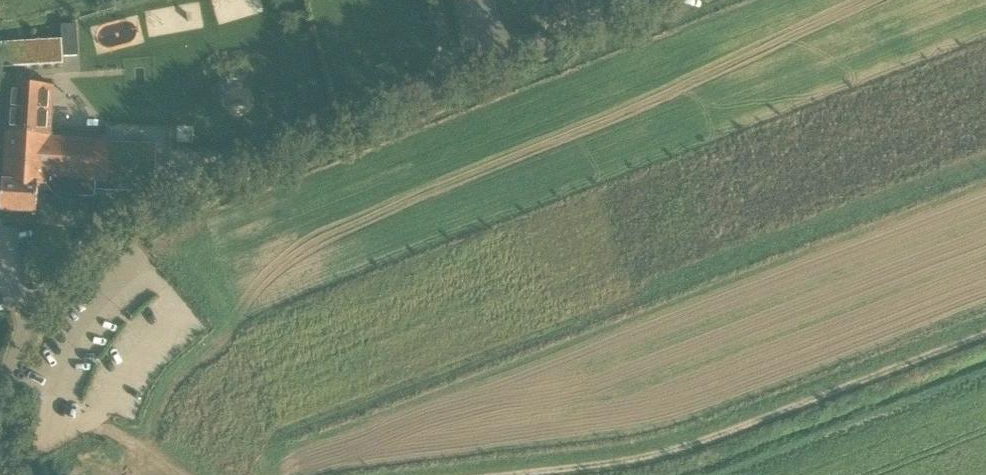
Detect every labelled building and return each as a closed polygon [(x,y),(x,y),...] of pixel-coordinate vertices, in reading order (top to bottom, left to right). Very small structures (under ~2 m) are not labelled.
[(62,39),(2,42),(3,67),(63,64),(62,39)] [(9,83),(1,211),(37,213),(38,184),(47,185),(48,185),(48,178),(108,182),(110,142),(51,137),(54,86),(9,83)] [(61,85),(59,105),(77,106),(79,87),(61,85)] [(13,434),(20,437),(23,431),(15,428),(13,434)]
